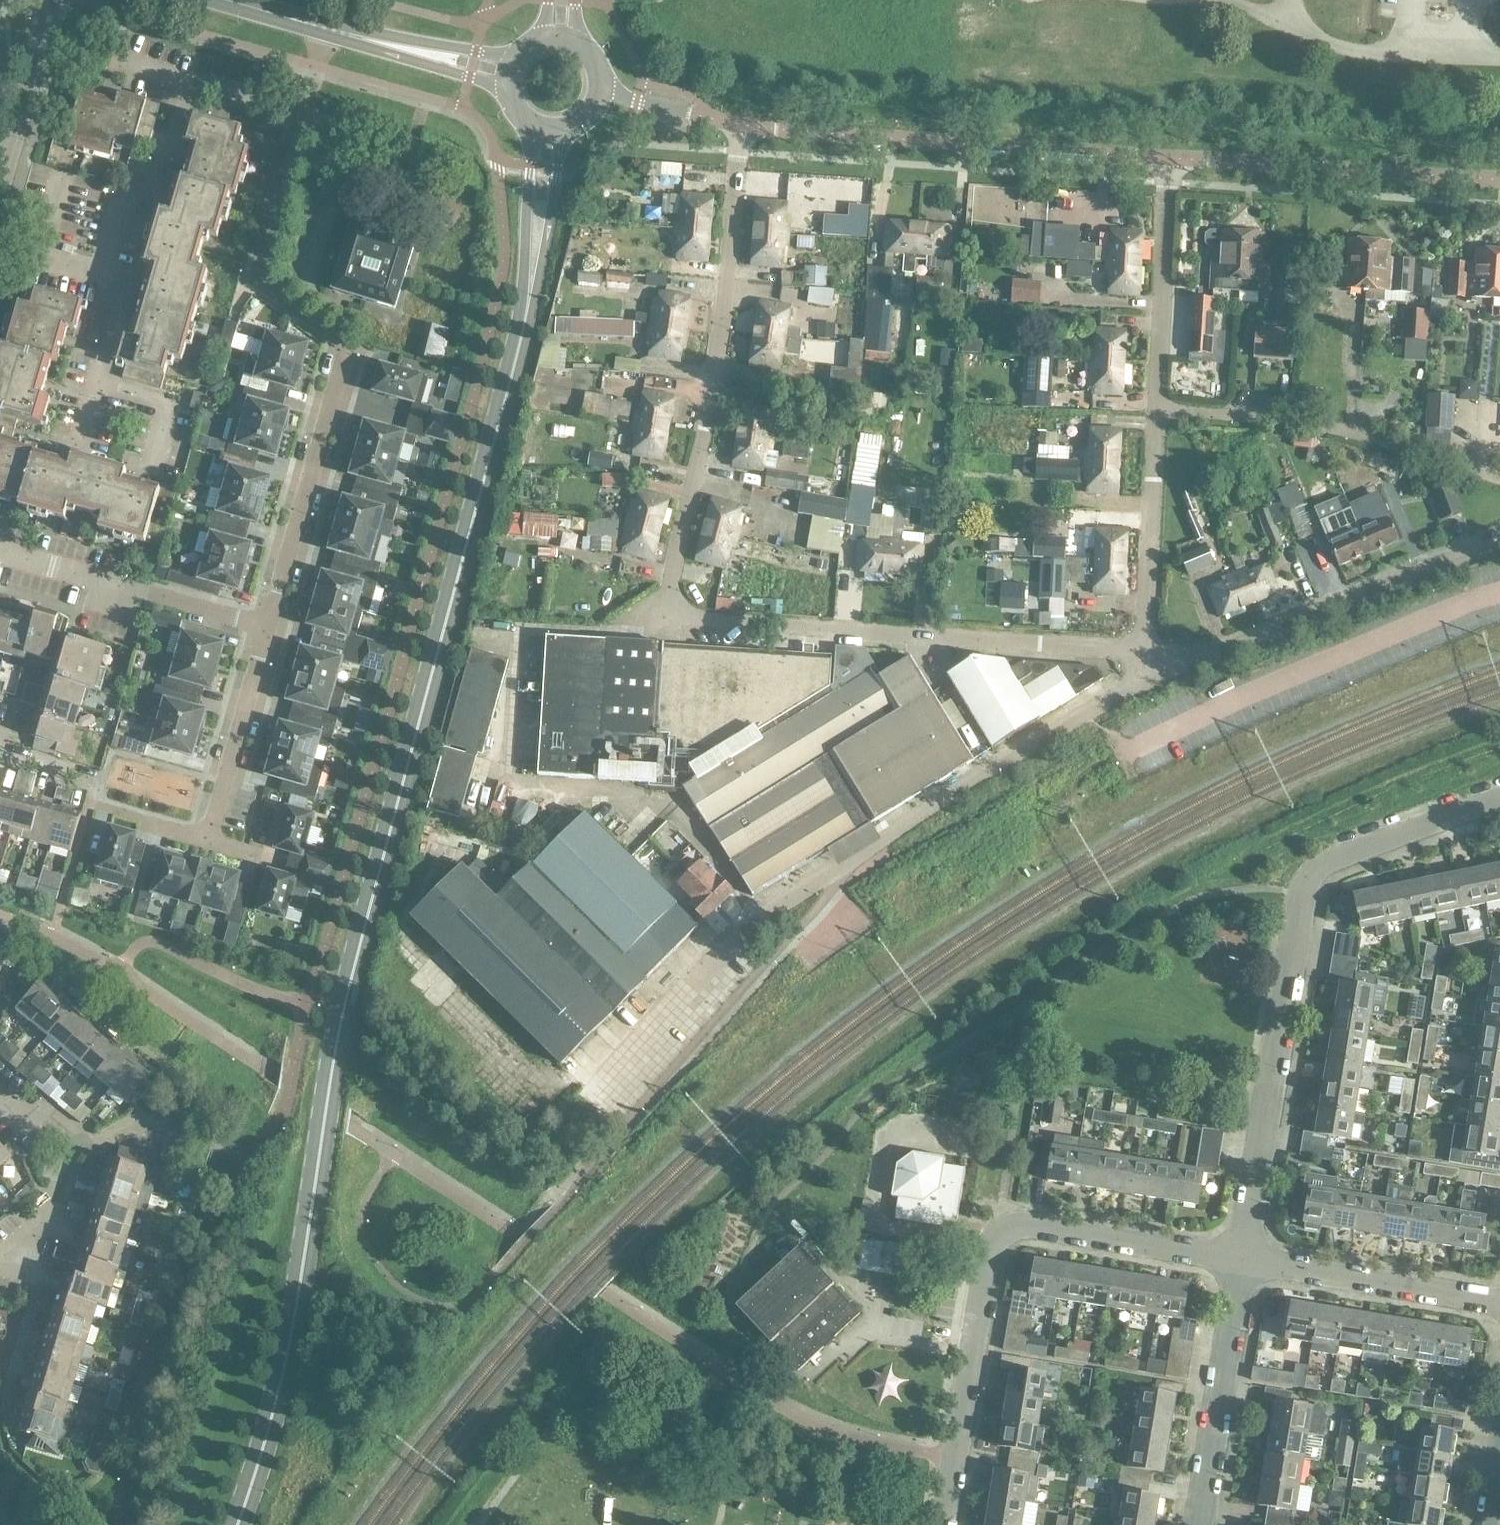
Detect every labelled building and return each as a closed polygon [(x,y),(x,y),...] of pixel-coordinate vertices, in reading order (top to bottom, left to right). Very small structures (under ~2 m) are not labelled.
[(149,143),(160,105),(119,93),(117,101),(81,91),(66,144),(112,157),(115,145),(133,150),(136,139),(149,143)] [(78,93),(69,91),(67,97),(77,99),(78,93)] [(236,196),(249,149),(237,146),(242,128),(193,114),(185,142),(194,144),(184,178),(179,177),(168,213),(159,210),(144,264),(152,266),(132,336),(124,334),(116,361),(126,365),(123,378),(162,390),(171,358),(183,362),(208,272),(196,268),(205,234),(218,238),(230,194),(236,196)] [(676,226),(711,229),(713,197),(683,194),(681,216),(677,216),(676,226)] [(754,233),(789,236),(790,225),(785,225),(787,203),(757,201),(754,233)] [(868,207),(851,206),(850,219),(826,217),(824,234),(865,237),(868,207)] [(916,259),(917,259),(919,224),(886,222),(884,252),(905,254),(904,270),(915,271),(916,259)] [(352,229),(333,290),(395,309),(414,247),(410,246),(412,239),(396,235),(394,241),(372,235),(374,228),(358,223),(356,230),(352,229)] [(919,224),(917,259),(926,260),(927,256),(948,257),(951,227),(919,224)] [(708,262),(711,229),(676,226),(675,237),(679,238),(677,259),(708,262)] [(1045,256),(1045,258),(1068,260),(1095,261),(1096,247),(1075,247),(1076,232),(1034,229),(1033,237),(1031,255),(1045,256)] [(1111,248),(1107,248),(1107,262),(1141,264),(1143,232),(1112,230),(1111,248)] [(1211,263),(1210,278),(1209,289),(1240,292),(1243,234),(1215,232),(1211,232),(1207,234),(1206,239),(1206,243),(1210,246),(1214,247),(1221,248),(1220,259),(1216,259),(1216,263),(1211,263)] [(789,236),(754,233),(752,265),(782,268),(784,246),(788,247),(789,236)] [(1243,234),(1240,292),(1268,294),(1269,283),(1270,267),(1266,267),(1266,262),(1262,262),(1264,235),(1243,234)] [(815,247),(833,248),(833,250),(867,251),(867,242),(833,241),(833,240),(820,239),(804,238),(799,237),(798,248),(815,249),(815,247)] [(1367,290),(1370,243),(1349,241),(1347,268),(1343,268),(1343,272),(1338,272),(1337,288),(1367,290)] [(1370,243),(1367,290),(1413,293),(1416,260),(1390,259),(1391,244),(1370,243)] [(1495,299),(1498,252),(1477,250),(1476,264),(1450,262),(1448,297),(1464,298),(1464,302),(1475,303),(1476,298),(1495,299)] [(1280,255),(1279,306),(1279,316),(1299,317),(1300,256),(1280,255)] [(1095,261),(1068,260),(1067,276),(1088,278),(1089,262),(1098,262),(1095,261)] [(1139,297),(1141,264),(1107,262),(1106,262),(1106,263),(1105,273),(1109,273),(1108,295),(1139,297)] [(804,285),(826,287),(828,268),(805,266),(805,274),(782,272),(782,286),(804,287),(804,285)] [(865,359),(891,362),(892,355),(889,354),(891,333),(894,307),(890,307),(893,269),(868,268),(866,299),(865,359)] [(1423,268),(1422,289),(1432,289),(1433,269),(1423,268)] [(604,274),(580,272),(578,279),(578,283),(598,285),(602,286),(604,274)] [(629,293),(630,283),(632,284),(633,276),(608,273),(606,290),(629,293)] [(667,287),(668,277),(650,275),(649,286),(667,287)] [(1011,300),(1039,302),(1039,279),(1012,278),(1011,300)] [(177,489),(160,484),(158,489),(123,479),(125,470),(71,455),(69,463),(35,454),(36,448),(12,441),(18,419),(42,426),(50,399),(42,396),(52,362),(57,364),(68,328),(76,330),(84,303),(35,288),(30,306),(17,302),(5,346),(0,345),(0,495),(21,501),(19,507),(66,520),(69,508),(103,517),(100,530),(161,547),(177,489)] [(833,305),(835,290),(809,288),(808,303),(833,305)] [(1441,289),(1433,288),(1432,299),(1440,300),(1441,289)] [(585,292),(584,302),(605,305),(607,296),(585,292)] [(651,324),(685,329),(690,297),(660,292),(657,314),(652,313),(651,324)] [(1190,354),(1212,356),(1213,340),(1215,300),(1193,298),(1191,338),(1190,354)] [(761,302),(755,333),(803,342),(803,338),(800,338),(801,329),(787,327),(791,306),(761,302)] [(1019,307),(1018,316),(1043,317),(1043,308),(1019,307)] [(1244,307),(1243,317),(1265,318),(1265,308),(1244,307)] [(1428,341),(1430,311),(1403,310),(1401,340),(1428,341)] [(626,312),(625,321),(634,322),(633,323),(645,324),(646,315),(626,312)] [(634,322),(625,321),(594,321),(578,320),(564,320),(556,320),(555,320),(550,319),(537,368),(559,370),(562,336),(633,338),(633,323),(634,322)] [(220,345),(231,348),(238,325),(227,321),(220,345)] [(451,330),(427,323),(418,356),(443,363),(451,330)] [(685,329),(651,324),(649,334),(653,335),(649,356),(680,361),(685,329)] [(1090,350),(1089,361),(1124,363),(1126,331),(1096,329),(1094,351),(1090,350)] [(1292,360),(1294,331),(1258,329),(1255,357),(1292,360)] [(262,356),(302,367),(308,344),(306,344),(307,340),(294,336),(293,340),(257,330),(254,340),(265,343),(262,356)] [(787,354),(800,356),(803,342),(755,333),(750,366),(780,371),(783,349),(787,350),(787,354)] [(962,340),(962,353),(982,353),(982,340),(962,340)] [(834,341),(832,362),(830,390),(859,393),(862,342),(834,341)] [(241,386),(246,388),(270,394),(273,383),(296,390),(302,367),(262,356),(256,377),(244,374),(241,386)] [(615,371),(639,375),(641,362),(617,358),(615,371)] [(1048,409),(1051,360),(1023,358),(1021,407),(1048,409)] [(1067,361),(1060,360),(1058,378),(1067,378),(1067,361)] [(1124,363),(1089,361),(1089,372),(1093,372),(1092,394),(1123,395),(1124,363)] [(374,392),(414,403),(421,405),(429,378),(382,365),(374,392)] [(885,387),(902,388),(904,375),(887,373),(885,387)] [(209,389),(208,390),(215,392),(222,389),(224,383),(211,379),(209,389)] [(931,380),(910,379),(909,394),(929,395),(931,380)] [(243,423),(283,434),(290,411),(267,405),(270,394),(246,388),(242,400),(249,401),(243,423)] [(844,392),(812,391),(805,390),(804,398),(829,399),(829,401),(843,402),(844,392)] [(634,423),(669,429),(674,396),(644,391),(640,413),(636,412),(634,423)] [(190,408),(200,411),(202,411),(206,396),(195,393),(190,408)] [(628,423),(631,404),(612,401),(613,398),(586,394),(582,415),(628,423)] [(1453,397),(1428,396),(1426,427),(1451,429),(1453,397)] [(863,410),(875,411),(876,398),(865,397),(863,410)] [(744,402),(739,434),(773,440),(775,429),(770,429),(774,407),(744,402)] [(429,424),(453,430),(456,419),(432,412),(429,424)] [(358,449),(398,460),(403,444),(414,447),(417,437),(365,422),(358,449)] [(227,454),(251,461),(254,450),(277,457),(283,434),(243,423),(237,445),(230,443),(227,454)] [(663,461),(669,429),(634,423),(632,434),(637,434),(633,456),(663,461)] [(453,430),(429,424),(426,435),(450,442),(453,430)] [(1053,459),(1085,461),(1119,462),(1121,430),(1091,428),(1090,450),(1072,449),(1072,451),(1053,450),(1053,459)] [(794,432),(775,429),(773,440),(792,442),(794,432)] [(208,449),(211,439),(196,434),(193,444),(208,449)] [(773,440),(739,434),(733,466),(763,471),(764,467),(768,467),(773,440)] [(186,456),(200,461),(205,448),(191,444),(186,456)] [(785,444),(783,457),(808,460),(809,448),(785,444)] [(859,444),(852,485),(876,489),(882,448),(859,444)] [(370,493),(399,501),(403,489),(391,486),(398,460),(358,449),(351,475),(374,481),(370,493)] [(220,488),(264,501),(271,478),(248,472),(251,461),(227,454),(222,453),(219,464),(226,466),(220,488)] [(589,466),(611,470),(613,457),(591,454),(589,466)] [(1076,482),(1077,462),(1038,460),(1037,480),(1076,482)] [(1119,462),(1085,461),(1084,471),(1089,472),(1087,493),(1118,495),(1119,462)] [(1402,488),(1407,474),(1393,469),(1388,483),(1402,488)] [(790,490),(831,492),(832,489),(807,485),(808,478),(768,472),(766,486),(790,490)] [(1442,520),(1461,513),(1449,479),(1430,486),(1442,520)] [(208,521),(232,528),(235,517),(258,524),(264,501),(220,488),(219,490),(224,491),(218,511),(211,509),(208,521)] [(868,526),(874,492),(854,488),(847,522),(868,526)] [(627,521),(661,530),(669,498),(640,490),(634,511),(630,510),(627,521)] [(848,502),(830,499),(831,492),(790,490),(802,492),(801,493),(798,513),(813,516),(807,550),(839,555),(845,522),(848,502)] [(1186,514),(1196,540),(1204,537),(1193,511),(1196,510),(1189,492),(1182,495),(1189,513),(1186,514)] [(399,501),(370,493),(367,504),(344,497),(337,524),(377,535),(382,519),(393,522),(399,501)] [(713,498),(705,528),(739,538),(745,515),(740,514),(742,506),(713,498)] [(895,501),(892,528),(904,529),(906,503),(895,501)] [(941,536),(943,505),(927,503),(924,535),(941,536)] [(1276,525),(1288,521),(1281,504),(1258,512),(1272,550),(1283,546),(1276,525)] [(1288,509),(1299,540),(1312,535),(1301,504),(1288,509)] [(1359,532),(1369,554),(1399,541),(1386,510),(1367,519),(1370,527),(1359,532)] [(559,517),(525,514),(523,536),(558,539),(559,517)] [(566,529),(589,531),(590,520),(574,519),(574,517),(567,517),(566,529)] [(616,538),(618,522),(590,520),(589,531),(588,536),(616,538)] [(205,557),(246,568),(252,545),(229,539),(232,528),(208,521),(205,533),(211,535),(205,557)] [(661,530),(627,521),(624,531),(628,532),(623,553),(653,561),(661,530)] [(382,536),(377,535),(337,524),(329,550),(352,556),(349,568),(378,576),(381,564),(374,562),(382,536)] [(739,538),(705,528),(696,561),(725,569),(728,561),(738,563),(741,551),(751,553),(754,543),(750,541),(739,538)] [(1041,558),(1126,562),(1128,530),(1097,528),(1096,550),(1091,550),(1091,560),(1067,559),(1068,538),(1034,536),(1034,540),(984,540),(984,553),(1014,553),(1014,557),(1041,558)] [(1369,554),(1359,532),(1348,536),(1345,528),(1326,536),(1339,567),(1369,554)] [(961,546),(953,536),(943,544),(951,554),(961,546)] [(890,574),(893,540),(881,539),(880,543),(859,541),(856,571),(890,574)] [(902,540),(893,540),(890,574),(921,577),(923,547),(902,545),(902,540)] [(1207,546),(1181,556),(1188,575),(1214,564),(1207,546)] [(744,552),(741,565),(759,568),(762,556),(744,552)] [(522,557),(506,553),(503,564),(520,568),(522,557)] [(1236,569),(1244,566),(1239,555),(1232,558),(1236,569)] [(246,568),(205,557),(199,579),(239,591),(246,568)] [(1050,599),(1064,599),(1065,583),(1085,584),(1085,575),(1095,576),(1094,593),(1124,595),(1126,562),(1041,558),(1040,582),(1040,599),(1050,599)] [(1246,569),(1236,573),(1237,576),(1249,605),(1280,593),(1268,565),(1248,573),(1246,569)] [(378,576),(349,568),(346,579),(323,573),(316,599),(356,610),(363,584),(375,588),(378,576)] [(170,571),(167,582),(191,589),(194,578),(170,571)] [(988,583),(1003,583),(1003,573),(988,573),(988,583)] [(1219,617),(1249,605),(1237,576),(1236,573),(1226,577),(1228,581),(1208,589),(1219,617)] [(1025,610),(1025,604),(1026,585),(1002,584),(1001,609),(1025,610)] [(363,612),(356,610),(316,599),(308,625),(356,638),(363,612)] [(5,654),(19,609),(7,606),(5,612),(0,610),(0,652),(5,654)] [(5,654),(25,659),(36,620),(27,618),(29,612),(19,609),(5,654)] [(47,677),(101,692),(112,651),(65,638),(70,620),(38,611),(36,620),(25,659),(26,660),(27,655),(56,663),(52,677),(48,676),(47,677)] [(150,624),(179,632),(182,621),(153,613),(150,624)] [(363,626),(387,628),(388,615),(364,613),(363,626)] [(1049,618),(1050,614),(1040,613),(1040,625),(1050,626),(1050,629),(1067,631),(1067,618),(1064,618),(1049,618)] [(178,656),(218,667),(224,644),(184,633),(178,656)] [(506,636),(498,646),(510,655),(517,645),(506,636)] [(696,769),(698,771),(831,689),(830,687),(832,656),(814,655),(814,648),(804,647),(803,654),(664,645),(664,644),(607,640),(607,641),(547,637),(538,775),(599,779),(652,783),(651,791),(676,792),(677,772),(692,773),(692,772),(696,769)] [(365,653),(389,660),(392,648),(368,641),(365,653)] [(295,674),(335,685),(342,659),(302,648),(295,674)] [(974,760),(914,662),(911,657),(877,678),(872,669),(863,655),(860,654),(861,650),(856,649),(836,648),(835,661),(834,671),(834,685),(830,687),(831,689),(698,771),(700,775),(682,786),(692,802),(753,896),(827,851),(871,824),(974,760)] [(476,753),(482,754),(509,660),(472,649),(445,744),(467,750),(466,754),(445,748),(428,809),(458,818),(476,753)] [(389,660),(365,653),(361,665),(385,672),(389,660)] [(162,687),(186,694),(189,683),(211,690),(218,667),(178,656),(172,677),(165,675),(162,687)] [(1097,668),(1024,663),(973,659),(947,675),(992,748),(1039,719),(1103,679),(1097,668)] [(148,673),(134,669),(132,678),(146,681),(148,673)] [(381,685),(384,674),(370,670),(367,681),(381,685)] [(335,685),(295,674),(287,700),(310,707),(307,718),(336,726),(346,689),(335,685)] [(25,691),(81,707),(86,688),(101,692),(47,677),(44,688),(27,683),(25,691)] [(186,694),(162,687),(157,686),(154,698),(165,701),(159,722),(199,734),(205,711),(182,705),(186,694)] [(39,708),(36,716),(75,727),(81,707),(25,691),(21,703),(39,708)] [(75,727),(36,716),(30,736),(37,738),(34,750),(55,756),(56,752),(67,756),(75,727)] [(336,726),(307,718),(304,729),(281,723),(274,749),(314,761),(318,744),(330,748),(336,726)] [(199,734),(159,722),(152,745),(193,757),(195,747),(199,748),(203,736),(199,735),(199,734)] [(124,737),(120,749),(144,756),(148,744),(124,737)] [(325,764),(314,761),(274,749),(266,775),(289,782),(286,793),(315,802),(325,764)] [(346,770),(355,773),(358,763),(349,761),(346,770)] [(13,794),(2,791),(0,798),(0,832),(10,835),(28,774),(20,772),(13,794)] [(28,774),(10,835),(30,841),(42,802),(30,799),(37,776),(28,774)] [(62,802),(66,790),(58,788),(54,800),(62,802)] [(66,790),(62,802),(71,805),(74,792),(66,790)] [(42,802),(30,841),(50,846),(61,807),(42,802)] [(82,813),(61,807),(50,846),(70,852),(82,813)] [(304,869),(328,875),(331,864),(314,859),(317,849),(305,846),(314,816),(287,808),(286,811),(282,810),(278,822),(283,823),(276,848),(307,857),(304,869)] [(528,838),(533,816),(512,810),(506,832),(528,838)] [(698,927),(630,860),(584,815),(577,821),(498,900),(492,894),(501,885),(486,870),(476,879),(464,867),(412,918),(560,1065),(643,982),(698,927)] [(110,828),(95,879),(133,890),(142,861),(130,858),(137,835),(110,828)] [(179,901),(190,861),(164,853),(158,876),(147,873),(140,897),(151,900),(153,894),(179,901)] [(664,870),(673,880),(691,862),(682,853),(664,870)] [(202,907),(214,867),(204,864),(205,860),(192,857),(191,861),(190,861),(179,901),(202,907)] [(444,885),(461,867),(454,860),(437,878),(444,885)] [(705,921),(733,893),(717,877),(717,878),(701,863),(678,885),(693,901),(689,905),(705,921)] [(1485,904),(1499,901),(1499,865),(1478,870),(1485,904)] [(214,867),(202,907),(227,914),(225,921),(241,926),(248,902),(233,898),(240,875),(214,867)] [(328,875),(304,869),(301,880),(269,871),(258,911),(285,919),(293,889),(312,894),(315,884),(325,887),(328,875)] [(1453,875),(1460,909),(1485,904),(1478,870),(1453,875)] [(1429,880),(1436,914),(1460,909),(1453,875),(1429,880)] [(1404,885),(1411,919),(1436,914),(1429,880),(1404,885)] [(1380,889),(1387,924),(1411,919),(1404,885),(1380,889)] [(1387,924),(1380,889),(1354,895),(1362,929),(1387,924)] [(185,925),(183,933),(194,936),(196,929),(185,925)] [(1465,933),(1468,944),(1485,940),(1483,929),(1465,933)] [(1468,944),(1465,933),(1449,936),(1451,947),(1468,944)] [(1337,934),(1335,946),(1360,950),(1362,938),(1337,934)] [(1488,944),(1454,949),(1455,961),(1490,956),(1488,944)] [(1426,945),(1423,965),(1434,967),(1437,947),(1426,945)] [(1335,946),(1333,957),(1358,961),(1360,950),(1335,946)] [(1333,957),(1331,969),(1356,973),(1358,961),(1333,957)] [(1432,980),(1434,967),(1423,965),(1421,979),(1432,980)] [(1341,983),(1337,1008),(1371,1014),(1375,989),(1354,985),(1356,973),(1331,969),(1329,981),(1341,983)] [(1434,993),(1445,995),(1448,978),(1437,977),(1434,993)] [(30,1024),(56,992),(40,978),(13,1010),(30,1024)] [(1493,978),(1489,1002),(1499,1004),(1499,979),(1493,978)] [(56,992),(30,1024),(45,1037),(72,1005),(56,992)] [(1445,995),(1434,993),(1431,1010),(1442,1012),(1445,995)] [(1489,1002),(1485,1028),(1499,1030),(1499,1004),(1489,1002)] [(72,1005),(45,1037),(61,1050),(87,1018),(72,1005)] [(1337,1008),(1333,1034),(1367,1039),(1371,1014),(1337,1008)] [(87,1018),(61,1050),(77,1063),(103,1031),(87,1018)] [(1426,1044),(1437,1046),(1437,1044),(1444,1046),(1447,1033),(1439,1032),(1440,1028),(1429,1026),(1426,1044)] [(1485,1028),(1481,1053),(1499,1056),(1499,1030),(1485,1028)] [(1410,1046),(1421,1048),(1423,1031),(1413,1029),(1410,1046)] [(103,1031),(77,1063),(92,1076),(119,1044),(103,1031)] [(1333,1034),(1329,1058),(1363,1064),(1367,1039),(1333,1034)] [(12,1045),(5,1039),(0,1046),(0,1050),(5,1054),(12,1045)] [(119,1044),(92,1076),(108,1089),(134,1057),(119,1044)] [(1437,1046),(1426,1044),(1423,1060),(1434,1062),(1437,1046)] [(12,1045),(5,1054),(11,1060),(19,1050),(12,1045)] [(1421,1048),(1410,1046),(1407,1063),(1418,1065),(1421,1048)] [(1481,1053),(1477,1077),(1499,1081),(1499,1056),(1481,1053)] [(134,1057),(108,1089),(131,1107),(139,1097),(133,1092),(151,1071),(134,1057)] [(1329,1058),(1325,1084),(1359,1089),(1363,1064),(1329,1058)] [(36,1080),(44,1071),(37,1065),(30,1074),(36,1080)] [(44,1071),(36,1080),(43,1086),(50,1076),(44,1071)] [(1418,1094),(1428,1096),(1431,1078),(1420,1076),(1418,1094)] [(1477,1077),(1467,1076),(1463,1101),(1473,1103),(1499,1107),(1499,1081),(1477,1077)] [(1402,1096),(1412,1098),(1415,1081),(1405,1079),(1402,1096)] [(1325,1084),(1321,1109),(1355,1115),(1359,1089),(1325,1084)] [(68,1106),(75,1097),(68,1091),(61,1100),(68,1106)] [(1428,1096),(1418,1094),(1415,1110),(1426,1111),(1428,1096)] [(1412,1098),(1402,1096),(1399,1113),(1410,1114),(1412,1098)] [(75,1097),(68,1106),(74,1111),(82,1102),(75,1097)] [(1045,1123),(1059,1125),(1062,1099),(1049,1098),(1045,1123)] [(1473,1103),(1469,1127),(1499,1132),(1499,1107),(1473,1103)] [(1304,1132),(1302,1144),(1327,1148),(1329,1136),(1350,1140),(1355,1115),(1321,1109),(1317,1134),(1304,1132)] [(1109,1124),(1111,1113),(1094,1110),(1092,1121),(1109,1124)] [(1111,1113),(1109,1124),(1126,1127),(1128,1116),(1111,1113)] [(1142,1130),(1159,1132),(1160,1122),(1143,1119),(1142,1130)] [(1177,1124),(1160,1122),(1159,1132),(1175,1135),(1177,1124)] [(1499,1154),(1499,1132),(1469,1127),(1463,1165),(1484,1169),(1499,1171),(1499,1158),(1499,1154)] [(1204,1128),(1202,1142),(1223,1145),(1225,1132),(1204,1128)] [(1359,1152),(1391,1157),(1395,1134),(1363,1129),(1359,1152)] [(1202,1142),(1200,1153),(1221,1156),(1223,1145),(1202,1142)] [(16,1152),(8,1144),(2,1149),(0,1147),(0,1166),(16,1152)] [(1300,1156),(1325,1160),(1327,1148),(1302,1144),(1300,1156)] [(1075,1185),(1080,1152),(1054,1147),(1049,1181),(1075,1185)] [(107,1158),(104,1170),(80,1163),(77,1171),(140,1190),(146,1171),(166,1177),(170,1163),(119,1148),(116,1160),(107,1158)] [(1346,1151),(1327,1148),(1325,1160),(1344,1163),(1346,1151)] [(1099,1189),(1104,1156),(1080,1152),(1075,1185),(1099,1189)] [(958,1215),(966,1169),(944,1165),(945,1158),(913,1153),(897,1165),(892,1197),(899,1198),(895,1219),(942,1227),(958,1215)] [(1197,1171),(1179,1168),(1174,1202),(1199,1206),(1204,1174),(1218,1176),(1221,1156),(1200,1153),(1197,1171)] [(1391,1169),(1393,1158),(1376,1155),(1374,1166),(1391,1169)] [(1125,1194),(1130,1160),(1104,1156),(1099,1189),(1125,1194)] [(1393,1158),(1391,1169),(1407,1172),(1409,1161),(1393,1158)] [(1148,1198),(1154,1164),(1130,1160),(1125,1194),(1148,1198)] [(1411,1177),(1418,1178),(1421,1163),(1413,1162),(1411,1177)] [(1174,1202),(1179,1168),(1154,1164),(1148,1198),(1174,1202)] [(1442,1177),(1444,1167),(1425,1164),(1423,1174),(1442,1177)] [(1466,1185),(1468,1171),(1444,1167),(1442,1177),(1457,1180),(1456,1181),(1465,1183),(1464,1185),(1466,1185)] [(95,1198),(134,1210),(145,1213),(151,1194),(140,1190),(77,1171),(75,1180),(99,1187),(95,1198)] [(1483,1173),(1468,1171),(1466,1185),(1481,1187),(1481,1185),(1499,1189),(1499,1175),(1484,1173),(1483,1173)] [(1331,1227),(1338,1183),(1339,1180),(1330,1178),(1325,1182),(1324,1190),(1305,1187),(1302,1206),(1308,1207),(1306,1223),(1307,1223),(1306,1229),(1322,1231),(1322,1226),(1331,1227)] [(1338,1183),(1331,1227),(1356,1231),(1362,1197),(1346,1194),(1347,1188),(1344,1184),(1338,1183)] [(1481,1250),(1487,1251),(1490,1234),(1484,1233),(1486,1218),(1473,1215),(1477,1192),(1465,1190),(1461,1213),(1455,1248),(1481,1252),(1481,1250)] [(1386,1201),(1380,1236),(1406,1240),(1412,1205),(1414,1193),(1400,1191),(1398,1203),(1386,1201)] [(1412,1205),(1406,1240),(1430,1244),(1436,1209),(1438,1198),(1429,1196),(1425,1200),(1424,1207),(1412,1205)] [(1362,1197),(1356,1231),(1380,1236),(1386,1201),(1362,1197)] [(89,1217),(128,1229),(134,1210),(95,1198),(89,1217)] [(72,1212),(83,1216),(85,1208),(74,1204),(72,1212)] [(1436,1209),(1430,1244),(1455,1248),(1461,1213),(1436,1209)] [(83,1216),(72,1212),(69,1221),(81,1224),(83,1216)] [(84,1237),(123,1249),(128,1229),(89,1217),(84,1237)] [(55,1250),(117,1269),(123,1249),(84,1237),(80,1249),(57,1242),(55,1250)] [(899,1247),(863,1241),(859,1265),(895,1271),(899,1247)] [(772,1343),(788,1360),(798,1371),(860,1314),(834,1285),(835,1284),(834,1284),(800,1247),(736,1306),(771,1344),(772,1343)] [(72,1276),(111,1288),(117,1269),(55,1250),(52,1258),(75,1265),(72,1276)] [(1031,1295),(1056,1299),(1062,1265),(1036,1260),(1030,1295),(1031,1295)] [(1056,1299),(1081,1303),(1087,1269),(1062,1265),(1056,1299)] [(1081,1303),(1106,1307),(1112,1273),(1087,1269),(1081,1303)] [(1106,1307),(1132,1311),(1137,1277),(1112,1273),(1106,1307)] [(66,1296),(95,1305),(105,1308),(111,1288),(72,1276),(66,1296)] [(1132,1311),(1157,1315),(1162,1281),(1137,1277),(1132,1311)] [(1188,1286),(1162,1281),(1157,1315),(1182,1320),(1188,1286)] [(1035,1305),(1029,1304),(1031,1295),(1030,1295),(1013,1292),(1010,1314),(1032,1318),(1035,1305)] [(50,1313),(89,1325),(95,1305),(66,1296),(56,1293),(50,1313)] [(132,1316),(143,1319),(145,1311),(148,1300),(139,1297),(136,1308),(134,1308),(132,1316)] [(1313,1344),(1319,1307),(1293,1303),(1287,1340),(1313,1344)] [(1319,1307),(1313,1344),(1339,1348),(1345,1311),(1319,1307)] [(1345,1311),(1339,1348),(1364,1352),(1370,1315),(1345,1311)] [(45,1332),(84,1344),(89,1325),(50,1313),(45,1332)] [(1008,1326),(1030,1329),(1032,1318),(1010,1314),(1008,1326)] [(1370,1315),(1364,1352),(1390,1356),(1396,1320),(1370,1315)] [(141,1326),(143,1319),(132,1316),(130,1323),(141,1326)] [(1172,1340),(1194,1344),(1197,1322),(1182,1320),(1180,1330),(1174,1328),(1172,1340)] [(1396,1320),(1390,1356),(1416,1360),(1422,1324),(1396,1320)] [(1422,1324),(1416,1360),(1441,1365),(1447,1328),(1422,1324)] [(1006,1338),(1028,1341),(1030,1329),(1008,1326),(1006,1338)] [(1447,1328),(1441,1365),(1467,1369),(1473,1332),(1447,1328)] [(39,1352),(78,1364),(84,1344),(45,1332),(39,1352)] [(1004,1350),(1026,1353),(1027,1353),(1028,1344),(1028,1341),(1006,1338),(1004,1350)] [(1170,1352),(1192,1356),(1194,1344),(1172,1340),(1170,1352)] [(1028,1344),(1027,1353),(1046,1356),(1047,1347),(1028,1344)] [(120,1355),(131,1358),(134,1350),(123,1347),(120,1355)] [(1072,1361),(1074,1350),(1056,1347),(1054,1358),(1072,1361)] [(1074,1350),(1072,1361),(1088,1363),(1090,1352),(1074,1350)] [(33,1371),(72,1383),(78,1364),(39,1352),(33,1371)] [(1168,1364),(1190,1368),(1192,1356),(1170,1352),(1168,1364)] [(131,1358),(120,1355),(117,1363),(128,1367),(131,1358)] [(1012,1370),(1008,1395),(1042,1401),(1046,1375),(1030,1373),(1032,1360),(1003,1355),(1001,1368),(1012,1370)] [(1122,1369),(1124,1358),(1106,1356),(1105,1366),(1122,1369)] [(1124,1358),(1122,1369),(1138,1371),(1140,1361),(1124,1358)] [(1056,1371),(1091,1376),(1093,1366),(1058,1360),(1056,1371)] [(1166,1376),(1188,1380),(1190,1368),(1168,1364),(1166,1376)] [(1269,1370),(1266,1383),(1294,1387),(1296,1374),(1269,1370)] [(27,1392),(66,1403),(72,1383),(33,1371),(27,1392)] [(108,1394),(120,1397),(124,1383),(112,1379),(108,1394)] [(1306,1379),(1305,1388),(1318,1390),(1319,1381),(1306,1379)] [(1344,1394),(1346,1382),(1332,1380),(1330,1392),(1344,1394)] [(1142,1391),(1137,1418),(1171,1424),(1176,1397),(1185,1398),(1187,1386),(1157,1381),(1155,1393),(1142,1391)] [(1356,1396),(1369,1399),(1372,1386),(1358,1384),(1356,1396)] [(1273,1426),(1309,1432),(1309,1434),(1325,1437),(1328,1418),(1320,1402),(1314,1406),(1291,1402),(1293,1391),(1267,1386),(1265,1398),(1277,1400),(1273,1426)] [(1395,1403),(1397,1391),(1384,1388),(1382,1401),(1395,1403)] [(21,1410),(60,1422),(66,1403),(27,1392),(21,1410)] [(1408,1405),(1421,1407),(1423,1395),(1410,1392),(1408,1405)] [(120,1397),(108,1394),(104,1408),(116,1411),(120,1397)] [(1042,1401),(1008,1395),(1004,1420),(1038,1426),(1042,1401)] [(1465,1415),(1467,1402),(1435,1397),(1433,1410),(1465,1415)] [(1103,1411),(1093,1409),(1090,1426),(1100,1428),(1103,1411)] [(60,1423),(60,1422),(21,1410),(15,1431),(29,1435),(25,1447),(50,1454),(59,1449),(67,1425),(60,1423)] [(1075,1415),(1072,1432),(1082,1434),(1085,1416),(1075,1415)] [(1419,1451),(1454,1457),(1457,1441),(1453,1440),(1455,1431),(1462,1432),(1464,1420),(1433,1415),(1431,1427),(1423,1426),(1419,1451)] [(96,1433),(108,1437),(114,1422),(100,1418),(96,1433)] [(1133,1444),(1167,1450),(1171,1424),(1137,1418),(1133,1444)] [(1038,1426),(1004,1420),(1000,1446),(1011,1448),(1009,1460),(1039,1465),(1041,1453),(1034,1452),(1038,1426)] [(1305,1458),(1309,1434),(1309,1432),(1273,1426),(1268,1452),(1305,1458)] [(106,1445),(108,1437),(96,1433),(93,1442),(106,1445)] [(1355,1467),(1365,1468),(1370,1443),(1359,1441),(1355,1467)] [(1167,1450),(1133,1444),(1129,1468),(1122,1467),(1119,1483),(1149,1487),(1151,1473),(1163,1475),(1167,1450)] [(1454,1457),(1419,1451),(1415,1476),(1450,1482),(1454,1457)] [(1264,1478),(1301,1484),(1305,1458),(1268,1452),(1264,1478)] [(1349,1467),(1352,1454),(1339,1452),(1336,1465),(1349,1467)] [(991,1497),(1025,1502),(1030,1476),(1037,1477),(1039,1465),(1009,1460),(1007,1472),(996,1471),(991,1497)] [(1080,1460),(1079,1471),(1087,1472),(1088,1461),(1080,1460)] [(1365,1468),(1355,1467),(1353,1480),(1363,1481),(1365,1468)] [(1096,1477),(1080,1474),(1078,1486),(1094,1488),(1096,1477)] [(1450,1482),(1415,1476),(1411,1501),(1446,1507),(1450,1482)] [(1347,1479),(1335,1477),(1332,1491),(1345,1493),(1347,1479)] [(1301,1484),(1264,1478),(1260,1504),(1268,1505),(1266,1517),(1293,1522),(1295,1510),(1297,1510),(1301,1484)] [(1144,1524),(1155,1524),(1160,1496),(1148,1494),(1149,1487),(1119,1483),(1118,1491),(1125,1492),(1120,1521),(1144,1524)] [(1341,1507),(1344,1494),(1329,1492),(1327,1503),(1328,1505),(1341,1507)] [(1008,1524),(1022,1524),(1025,1502),(991,1497),(987,1522),(1008,1524)] [(1446,1507),(1411,1501),(1407,1524),(1443,1524),(1446,1507)] [(1031,1524),(1050,1524),(1051,1519),(1033,1515),(1031,1524)] [(1069,1517),(1058,1516),(1057,1524),(1067,1524),(1069,1517)]
